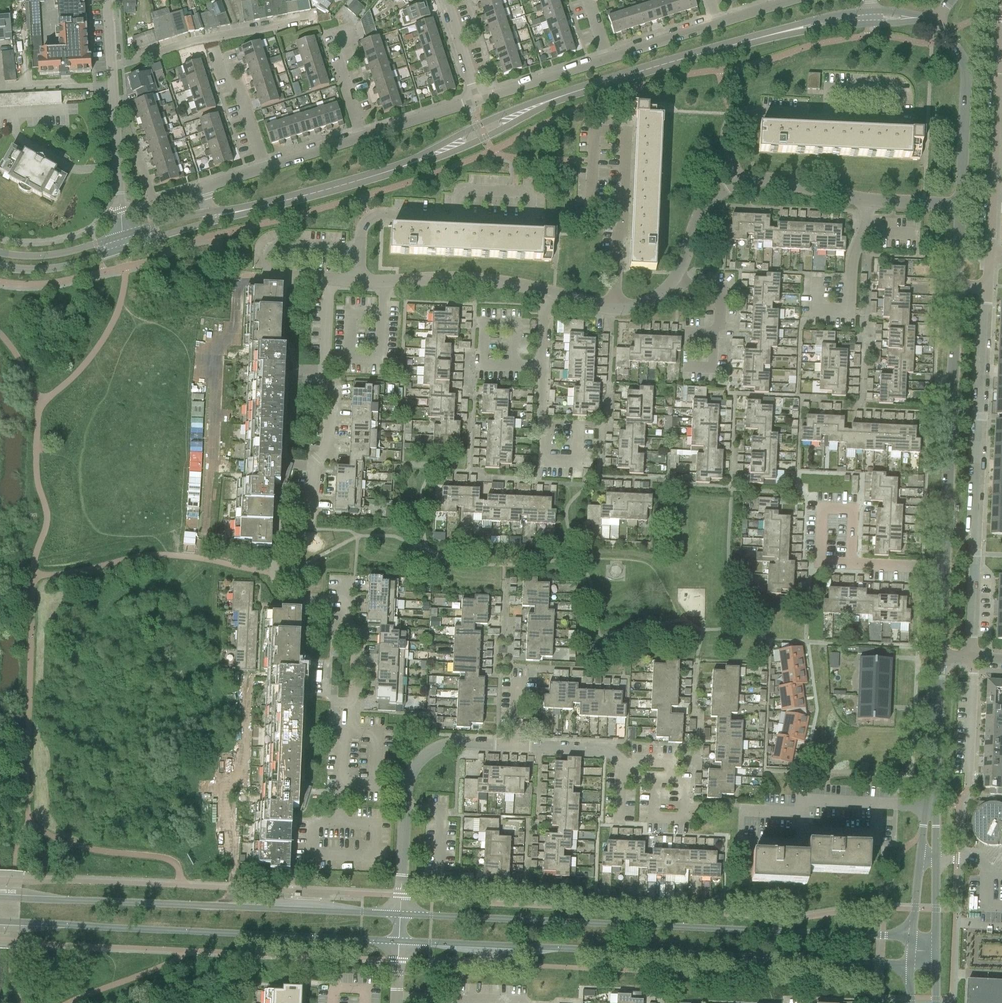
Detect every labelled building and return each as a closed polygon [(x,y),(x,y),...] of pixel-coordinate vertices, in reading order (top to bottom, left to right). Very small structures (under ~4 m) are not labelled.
[(58,10),(59,30),(55,30),(55,40),(59,39),(60,51),(42,52),(39,3),(44,2),(44,0),(28,0),(32,68),(39,68),(39,76),(60,75),(60,76),(70,76),(70,74),(91,73),(90,57),(87,58),(86,34),(87,34),(86,16),(85,16),(84,0),(54,0),(54,10),(58,10)] [(122,1),(123,7),(123,14),(136,13),(135,0),(122,1)] [(244,23),(254,21),(250,0),(240,0),(244,23)] [(257,0),(250,0),(254,21),(260,20),(259,9),(258,1),(257,1),(257,0)] [(284,0),(276,0),(265,0),(263,8),(265,8),(266,19),(279,16),(283,4),(284,0)] [(297,1),(287,15),(310,11),(308,0),(297,2),(297,1)] [(315,10),(317,17),(330,15),(329,8),(333,2),(330,0),(323,0),(319,5),(315,10)] [(351,14),(359,5),(354,0),(346,9),(351,14)] [(481,3),(477,5),(478,10),(483,9),(485,15),(485,16),(502,10),(502,11),(507,10),(505,4),(500,6),(498,0),(493,0),(481,4),(481,3)] [(540,6),(535,8),(537,13),(542,11),(541,10),(559,5),(557,0),(538,0),(540,6)] [(655,3),(648,5),(646,0),(645,0),(641,1),(643,7),(644,6),(649,23),(656,21),(657,25),(663,24),(661,19),(656,2),(655,3)] [(660,1),(659,0),(654,0),(655,3),(656,2),(661,19),(668,17),(669,21),(674,20),(673,15),(672,15),(668,0),(663,0),(660,1)] [(672,15),(673,15),(680,13),(681,18),(686,16),(685,12),(684,12),(681,0),(668,0),(672,15)] [(685,12),(691,9),(693,14),(698,12),(696,6),(694,0),(681,0),(684,12),(685,12)] [(283,4),(279,16),(287,15),(297,1),(283,4)] [(429,17),(427,10),(428,9),(425,6),(425,4),(424,4),(422,1),(415,6),(415,7),(402,12),(404,18),(408,16),(410,23),(429,17)] [(230,26),(225,13),(221,2),(211,5),(220,27),(227,26),(230,26)] [(539,20),(531,22),(532,27),(545,23),(545,22),(562,17),(562,16),(560,10),(565,8),(563,3),(559,5),(541,10),(542,11),(544,18),(539,20)] [(644,6),(643,7),(636,9),(635,3),(629,5),(631,10),(632,10),(637,27),(638,27),(644,24),(646,29),(651,27),(649,23),(644,6)] [(213,11),(200,15),(198,15),(203,30),(220,27),(211,5),(213,11)] [(364,9),(359,5),(351,14),(356,18),(364,9)] [(632,10),(631,10),(624,12),(623,7),(618,9),(619,14),(620,14),(625,30),(626,30),(632,28),(634,33),(639,31),(638,27),(637,27),(632,10)] [(170,15),(169,15),(168,9),(151,14),(152,20),(156,43),(176,37),(170,15)] [(363,29),(374,25),(369,10),(360,21),(363,29)] [(485,16),(485,15),(480,17),(482,22),(486,21),(489,27),(489,28),(505,22),(505,23),(511,21),(509,16),(504,18),(502,11),(502,10),(485,16)] [(620,14),(619,14),(613,16),(611,10),(606,12),(613,35),(614,35),(614,34),(621,32),(622,36),(627,35),(626,30),(625,30),(620,14)] [(188,33),(184,19),(182,11),(170,15),(176,37),(188,33)] [(203,30),(198,15),(184,19),(188,33),(203,30)] [(331,21),(330,15),(317,17),(318,23),(331,21)] [(545,22),(545,23),(547,30),(542,31),(544,37),(549,35),(549,34),(566,29),(566,28),(564,22),(568,20),(567,15),(562,16),(562,17),(545,22)] [(12,40),(10,16),(0,17),(0,41),(12,40)] [(435,32),(435,31),(433,25),(437,23),(436,18),(429,20),(414,25),(417,32),(411,34),(413,40),(418,38),(418,37),(435,32)] [(489,28),(489,27),(484,28),(486,34),(490,32),(492,39),(493,39),(509,34),(509,35),(515,33),(513,28),(507,30),(505,23),(505,22),(489,28)] [(374,25),(363,29),(366,39),(377,35),(374,25)] [(549,34),(549,35),(551,42),(546,43),(548,49),(554,47),(554,46),(570,40),(568,33),(572,32),(571,27),(566,28),(566,29),(549,34)] [(418,37),(418,38),(420,44),(415,46),(417,52),(422,50),(422,49),(439,43),(437,36),(441,35),(439,30),(435,31),(435,32),(418,37)] [(156,44),(152,33),(132,39),(136,50),(156,44)] [(493,39),(492,39),(488,40),(490,46),(494,44),(496,51),(513,46),(513,47),(518,45),(517,40),(511,41),(509,35),(509,34),(493,39)] [(316,50),(316,49),(314,43),(319,41),(317,36),(311,38),(296,44),(298,51),(292,52),(294,58),(300,56),(299,55),(316,50)] [(382,49),(388,48),(386,42),(380,44),(378,37),(363,42),(363,41),(357,43),(359,49),(363,47),(365,54),(382,49)] [(554,46),(554,47),(556,53),(550,55),(552,60),(575,53),(575,52),(574,52),(572,45),(576,44),(574,39),(570,40),(554,46)] [(263,54),(264,55),(269,53),(267,48),(262,49),(259,42),(244,47),(244,46),(238,48),(240,54),(244,52),(246,59),(263,54)] [(422,49),(422,50),(424,56),(419,58),(421,63),(426,62),(425,61),(442,55),(440,48),(445,47),(443,42),(439,43),(422,49)] [(496,51),(492,52),(493,57),(498,56),(500,62),(500,63),(516,58),(517,59),(522,57),(521,52),(515,53),(513,47),(513,46),(496,51)] [(299,55),(300,56),(302,62),(296,64),(298,70),(303,68),(303,67),(320,62),(320,61),(318,55),(322,53),(321,48),(316,49),(316,50),(299,55)] [(365,54),(361,55),(362,60),(367,59),(369,65),(369,66),(386,61),(391,60),(390,54),(384,56),(382,49),(365,54)] [(425,61),(426,62),(428,68),(423,70),(424,75),(430,74),(429,72),(446,67),(444,60),(448,59),(447,53),(442,55),(425,61)] [(246,59),(242,60),(243,65),(248,64),(250,70),(250,71),(267,66),(273,65),(271,59),(266,61),(264,55),(263,54),(246,59)] [(500,63),(500,62),(496,64),(497,69),(502,68),(504,75),(503,75),(526,68),(525,63),(519,65),(517,59),(516,58),(500,63)] [(203,73),(203,72),(201,66),(205,64),(204,59),(197,61),(197,62),(182,67),(185,74),(179,76),(181,81),(186,79),(186,78),(203,73)] [(303,67),(303,68),(306,75),(300,77),(302,82),(307,80),(307,79),(324,73),(322,66),(326,65),(324,60),(320,61),(320,62),(303,67)] [(369,66),(369,65),(364,67),(366,72),(370,71),(373,77),(373,78),(390,72),(390,73),(395,72),(393,66),(388,68),(386,61),(369,66)] [(429,72),(430,74),(432,80),(426,82),(428,87),(434,85),(434,84),(450,79),(450,78),(448,72),(452,70),(451,65),(446,67),(429,72)] [(250,71),(250,70),(245,72),(247,77),(252,76),(254,82),(254,83),(271,77),(271,78),(276,77),(275,71),(269,73),(267,66),(250,71)] [(129,79),(133,92),(137,91),(139,97),(157,92),(153,81),(150,72),(147,73),(146,73),(144,68),(136,70),(138,74),(129,77),(129,79)] [(186,78),(186,79),(188,86),(183,88),(185,93),(190,91),(190,90),(207,85),(207,84),(205,78),(209,76),(207,71),(203,72),(203,73),(186,78)] [(307,79),(307,80),(309,86),(304,88),(305,93),(329,85),(328,85),(325,78),(330,77),(328,71),(324,73),(307,79)] [(374,83),(376,89),(377,89),(393,84),(394,85),(399,83),(397,78),(392,80),(390,73),(390,72),(373,78),(373,77),(368,79),(370,84),(374,83)] [(819,90),(819,75),(808,74),(807,90),(819,90)] [(254,83),(254,82),(249,84),(251,89),(255,88),(257,94),(258,95),(275,89),(275,90),(280,88),(278,83),(273,85),(271,78),(271,77),(254,83)] [(434,84),(434,85),(436,91),(430,93),(432,98),(455,91),(454,91),(452,84),(456,82),(454,77),(450,78),(450,79),(434,84)] [(190,90),(190,91),(192,98),(187,99),(189,105),(194,103),(193,102),(211,97),(210,96),(208,90),(213,88),(211,83),(207,84),(207,85),(190,90)] [(377,89),(376,89),(372,90),(374,96),(378,94),(380,101),(397,96),(397,97),(403,95),(401,90),(396,91),(394,85),(393,84),(377,89)] [(258,95),(257,94),(253,96),(255,101),(259,99),(261,106),(261,107),(284,100),(282,95),(277,96),(275,90),(275,89),(258,95)] [(193,102),(194,103),(196,109),(190,111),(192,116),(215,109),(215,108),(214,108),(212,101),(217,100),(215,95),(210,96),(211,97),(193,102)] [(156,108),(156,109),(161,107),(160,102),(154,103),(152,96),(137,101),(137,100),(131,102),(132,108),(137,106),(139,113),(156,108)] [(380,101),(376,102),(377,107),(382,106),(384,113),(383,113),(383,114),(407,107),(405,101),(399,103),(397,97),(397,96),(380,101)] [(330,125),(331,125),(337,123),(338,127),(344,126),(342,119),(341,120),(336,104),(336,105),(330,107),(328,101),(322,103),(324,108),(325,108),(330,125)] [(325,108),(324,108),(318,110),(316,105),(311,107),(313,112),(318,129),(319,129),(325,127),(327,131),(332,129),(331,125),(330,125),(325,108)] [(662,129),(663,111),(662,110),(661,109),(660,109),(659,109),(641,108),(641,106),(643,107),(643,106),(634,106),(636,106),(636,119),(639,119),(634,242),(630,241),(629,273),(629,270),(655,271),(655,270),(662,129)] [(139,113),(134,114),(136,119),(140,118),(143,125),(160,120),(165,119),(163,113),(158,115),(156,109),(156,108),(139,113)] [(313,112),(306,114),(304,109),(299,111),(300,116),(301,115),(306,133),(307,132),(313,130),(315,135),(320,133),(319,129),(318,129),(313,112)] [(301,115),(300,116),(294,118),(292,112),(287,114),(289,120),(289,119),(295,136),(302,134),(303,139),(308,137),(307,132),(306,133),(301,115)] [(215,115),(199,120),(201,127),(196,129),(198,135),(203,133),(203,132),(220,126),(218,119),(222,118),(221,113),(215,115)] [(289,119),(289,120),(282,122),(281,116),(275,118),(277,124),(278,124),(283,140),(290,138),(291,142),(296,141),(295,136),(289,119)] [(143,125),(138,126),(140,131),(144,130),(146,136),(146,137),(164,132),(164,133),(169,131),(167,125),(162,127),(160,120),(143,125)] [(278,124),(277,124),(271,126),(269,120),(263,122),(271,145),(271,144),(278,142),(279,146),(285,144),(283,140),(278,124)] [(203,132),(203,133),(205,139),(200,141),(202,146),(207,145),(207,144),(224,138),(222,131),(226,130),(224,125),(220,126),(203,132)] [(756,126),(756,127),(759,127),(758,153),(759,153),(901,159),(900,160),(919,161),(920,158),(921,156),(921,138),(923,139),(923,141),(924,132),(923,132),(923,134),(911,133),(910,137),(787,131),(788,127),(756,126)] [(146,137),(146,136),(142,138),(144,143),(148,142),(150,148),(150,149),(167,143),(168,144),(173,143),(171,137),(166,139),(164,133),(164,132),(146,137)] [(207,144),(207,145),(209,151),(204,153),(206,158),(212,156),(211,155),(228,150),(225,143),(230,142),(228,136),(224,138),(207,144)] [(150,149),(150,148),(146,150),(147,155),(152,154),(154,160),(154,161),(171,155),(171,156),(177,154),(175,149),(169,150),(168,144),(167,143),(150,149)] [(211,155),(212,156),(214,162),(208,164),(209,170),(232,162),(231,162),(229,155),(234,154),(232,148),(228,150),(211,155)] [(5,164),(2,162),(0,166),(0,172),(4,174),(4,173),(11,177),(9,180),(19,185),(17,188),(18,189),(19,191),(20,191),(21,193),(22,193),(24,194),(26,195),(28,195),(29,195),(30,195),(32,192),(42,198),(43,195),(50,199),(56,203),(60,195),(58,193),(66,179),(55,174),(57,170),(46,164),(42,159),(36,159),(25,152),(23,155),(13,150),(5,164)] [(154,161),(154,160),(149,162),(151,167),(156,165),(158,172),(174,167),(174,168),(180,166),(178,160),(173,162),(171,156),(171,155),(154,161)] [(158,172),(153,173),(155,179),(159,177),(162,184),(161,184),(161,185),(184,178),(182,172),(176,174),(174,168),(174,167),(158,172)] [(741,228),(741,216),(732,215),(731,228),(727,227),(726,241),(736,241),(736,228),(741,228)] [(750,216),(741,216),(741,228),(736,228),(736,241),(745,242),(745,235),(749,236),(750,216)] [(750,216),(749,236),(753,236),(753,242),(763,242),(763,229),(759,229),(760,216),(750,216)] [(769,217),(760,216),(759,229),(763,229),(763,242),(772,243),(772,229),(768,229),(769,217)] [(772,229),(772,243),(771,249),(781,250),(782,236),(786,237),(787,224),(777,224),(777,230),(772,229)] [(796,224),(787,224),(786,237),(782,236),(781,250),(790,250),(791,237),(795,237),(796,224)] [(805,225),(796,224),(795,237),(791,237),(790,250),(800,251),(800,237),(804,237),(805,225)] [(800,237),(800,251),(808,251),(809,245),(813,245),(814,225),(805,225),(804,237),(800,237)] [(822,226),(814,225),(813,245),(817,245),(816,251),(826,252),(827,238),(822,238),(822,226)] [(831,226),(822,226),(822,238),(827,238),(826,252),(835,252),(836,239),(831,239),(831,226)] [(841,227),(831,226),(831,239),(836,239),(835,252),(844,253),(845,230),(841,229),(841,227)] [(388,228),(390,228),(391,228),(390,254),(532,260),(532,261),(550,262),(551,261),(552,260),(552,259),(552,257),(553,240),(555,240),(554,242),(555,242),(555,233),(555,235),(542,234),(542,238),(419,233),(420,229),(388,227),(388,228)] [(890,277),(904,278),(904,269),(891,268),(890,273),(878,272),(878,282),(890,282),(890,277)] [(753,279),(753,289),(765,289),(766,285),(779,285),(780,275),(766,275),(766,279),(753,279)] [(890,282),(878,282),(877,291),(883,291),(897,292),(897,287),(903,288),(904,278),(890,277),(890,282)] [(765,289),(753,289),(753,298),(765,298),(765,293),(779,294),(779,285),(766,285),(765,289)] [(286,349),(280,349),(283,287),(263,286),(263,290),(245,290),(242,348),(248,348),(245,415),(283,417),(285,378),(285,368),(294,366),(290,350),(292,350),(289,350),(288,346),(289,350),(286,349)] [(897,292),(883,291),(883,300),(897,301),(897,304),(909,304),(909,296),(897,295),(897,292)] [(765,298),(753,298),(752,306),(772,307),(772,303),(778,303),(779,294),(765,293),(765,298)] [(897,301),(883,300),(883,309),(896,309),(896,313),(909,314),(909,304),(897,304),(897,301)] [(752,306),(752,315),(764,316),(764,321),(778,321),(778,311),(771,311),(772,307),(752,306)] [(896,309),(883,309),(882,318),(889,319),(888,323),(908,323),(909,314),(896,313),(896,309)] [(432,314),(432,323),(444,323),(445,319),(458,320),(459,310),(445,310),(445,314),(432,314)] [(764,316),(752,315),(751,324),(764,325),(763,329),(777,330),(778,321),(764,321),(764,316)] [(432,323),(431,332),(444,332),(444,328),(458,329),(458,320),(445,319),(444,323),(432,323)] [(569,335),(583,336),(583,321),(564,321),(563,335),(569,335)] [(908,323),(888,323),(888,332),(902,333),(901,337),(914,337),(914,328),(908,328),(908,323)] [(751,324),(751,333),(763,333),(763,338),(777,339),(777,330),(763,329),(764,325),(751,324)] [(431,332),(431,341),(445,342),(445,338),(457,338),(458,329),(444,328),(444,332),(431,332)] [(821,346),(835,347),(835,333),(815,332),(815,345),(821,346)] [(902,333),(888,332),(888,341),(901,342),(901,346),(914,346),(914,337),(901,337),(902,333)] [(763,333),(751,333),(750,343),(756,343),(756,347),(770,348),(776,348),(777,339),(763,338),(763,333)] [(583,336),(569,335),(569,344),(581,344),(581,349),(595,350),(595,340),(583,339),(583,336)] [(634,349),(630,349),(629,362),(630,362),(639,363),(639,351),(643,351),(644,337),(634,337),(634,349)] [(639,351),(639,363),(648,363),(648,351),(652,351),(653,337),(644,337),(643,351),(639,351)] [(648,351),(648,363),(657,364),(657,351),(661,351),(662,338),(653,337),(652,351),(648,351)] [(657,351),(657,364),(666,364),(666,352),(670,352),(671,338),(662,338),(661,351),(657,351)] [(680,339),(671,338),(670,352),(666,352),(666,364),(675,365),(675,352),(680,352),(680,339)] [(431,341),(425,340),(424,350),(437,351),(437,355),(450,355),(451,346),(444,346),(445,342),(431,341)] [(888,341),(887,350),(901,351),(901,354),(913,355),(914,346),(901,346),(901,342),(888,341)] [(581,344),(569,344),(568,352),(581,353),(581,358),(594,358),(595,350),(581,349),(581,344)] [(821,346),(821,354),(834,355),(834,360),(846,361),(847,351),(834,350),(835,347),(821,346)] [(770,348),(756,347),(756,351),(744,351),(743,360),(756,361),(756,357),(769,357),(770,348)] [(629,362),(630,349),(616,348),(615,368),(629,369),(630,362),(629,362)] [(424,350),(424,359),(436,360),(436,364),(450,364),(450,355),(437,355),(437,351),(424,350)] [(901,351),(887,350),(887,359),(900,359),(900,364),(913,365),(913,355),(901,354),(901,351)] [(568,352),(568,361),(581,362),(580,367),(594,367),(594,358),(581,358),(581,353),(568,352)] [(834,355),(821,354),(820,363),(834,364),(834,369),(846,370),(846,361),(834,360),(834,355)] [(743,360),(743,369),(762,370),(762,366),(769,366),(769,357),(756,357),(756,361),(743,360)] [(424,359),(423,368),(436,368),(436,373),(449,373),(450,364),(436,364),(436,360),(424,359)] [(900,359),(887,359),(886,368),(893,369),(892,373),(906,374),(912,374),(913,365),(900,364),(900,359)] [(581,362),(568,361),(568,371),(580,371),(580,376),(593,376),(594,367),(580,367),(581,362)] [(834,364),(820,363),(820,373),(833,373),(833,378),(846,378),(846,370),(834,369),(834,364)] [(436,368),(423,368),(423,377),(436,377),(435,382),(449,382),(449,373),(436,373),(436,368)] [(762,370),(743,369),(742,378),(755,379),(755,383),(768,384),(769,374),(762,374),(762,370)] [(580,371),(568,371),(567,380),(580,381),(580,384),(593,385),(593,376),(580,376),(580,371)] [(833,373),(820,373),(820,381),(833,382),(833,387),(845,388),(846,378),(833,378),(833,373)] [(906,374),(892,373),(892,377),(880,376),(879,386),(893,386),(893,382),(906,382),(906,374)] [(436,377),(423,377),(423,386),(429,387),(429,390),(448,391),(449,382),(435,382),(436,377)] [(755,379),(742,378),(742,388),(754,388),(754,393),(768,393),(768,384),(755,383),(755,379)] [(833,382),(820,381),(819,391),(832,392),(831,396),(845,397),(845,388),(833,387),(833,382)] [(352,391),(352,400),(365,400),(365,396),(378,396),(383,397),(383,386),(378,386),(378,388),(365,387),(365,383),(354,382),(353,391),(352,391)] [(893,386),(879,386),(879,394),(892,395),(893,391),(905,391),(906,382),(893,382),(893,386)] [(573,389),(573,398),(586,398),(587,394),(599,395),(599,385),(593,385),(580,384),(579,389),(573,389)] [(494,402),(508,402),(508,392),(496,392),(496,387),(483,386),(482,395),(495,396),(494,402)] [(693,401),(706,402),(707,388),(687,387),(686,401),(693,402),(693,401)] [(652,389),(639,388),(639,393),(627,392),(626,402),(639,402),(639,397),(652,397),(652,389)] [(448,391),(429,390),(428,399),(441,400),(441,405),(454,406),(455,396),(448,396),(448,391)] [(892,395),(879,394),(878,404),(892,405),(892,400),(905,401),(905,391),(893,391),(892,395)] [(586,398),(573,398),(572,407),(586,407),(586,403),(599,404),(599,395),(587,394),(586,398)] [(482,395),(482,405),(494,405),(494,410),(507,411),(508,402),(494,402),(495,396),(482,395)] [(365,400),(352,400),(351,409),(364,409),(364,405),(377,406),(378,396),(365,396),(365,400)] [(639,402),(626,402),(626,411),(638,411),(639,406),(652,406),(652,397),(639,397),(639,402)] [(746,402),(746,411),(758,411),(758,416),(772,417),(772,407),(769,407),(769,404),(773,404),(774,398),(759,398),(759,402),(746,402)] [(428,399),(428,409),(440,409),(440,414),(454,414),(454,406),(441,405),(441,400),(428,399)] [(706,402),(706,406),(718,407),(720,407),(721,401),(721,399),(711,399),(711,402),(706,402)] [(693,401),(693,402),(692,410),(706,410),(705,416),(718,416),(718,407),(706,406),(706,402),(693,401)] [(586,407),(572,407),(572,417),(586,417),(586,413),(598,413),(599,404),(586,403),(586,407)] [(364,409),(351,409),(351,418),(364,418),(364,414),(377,414),(377,406),(364,405),(364,409)] [(494,405),(482,405),(481,414),(494,415),(493,418),(507,419),(507,411),(494,410),(494,405)] [(626,411),(626,416),(625,420),(638,420),(638,414),(651,415),(652,406),(639,406),(638,411),(626,411)] [(440,409),(428,409),(428,418),(434,419),(440,419),(440,423),(453,423),(454,414),(440,414),(440,409)] [(692,410),(692,419),(705,420),(705,425),(718,425),(718,416),(705,416),(706,410),(692,410)] [(746,411),(745,420),(758,420),(758,425),(771,426),(772,417),(758,416),(758,411),(746,411)] [(364,418),(351,418),(351,427),(363,428),(364,423),(377,424),(377,414),(364,414),(364,418)] [(625,420),(625,429),(645,429),(645,425),(651,425),(651,415),(638,414),(638,420),(625,420)] [(283,417),(245,415),(242,482),(236,482),(234,541),(252,541),(251,546),(271,547),(274,485),(280,485),(280,484),(282,485),(281,488),(282,489),(283,485),(286,485),(286,484),(284,484),(289,469),(281,466),(281,459),(283,417)] [(816,429),(817,417),(807,416),(806,429),(801,428),(801,442),(810,442),(811,429),(816,429)] [(811,429),(810,442),(820,443),(820,436),(824,437),(825,417),(817,417),(816,429),(811,429)] [(825,417),(824,437),(828,437),(828,443),(838,444),(838,430),(833,430),(834,417),(825,417)] [(843,418),(834,417),(833,430),(838,430),(838,444),(846,444),(847,431),(843,430),(843,418)] [(507,419),(493,418),(493,423),(487,423),(487,432),(500,433),(500,428),(513,429),(513,419),(507,419)] [(434,419),(433,436),(447,437),(447,432),(459,432),(460,423),(453,423),(440,423),(440,419),(434,419)] [(705,420),(692,419),(691,428),(705,428),(705,433),(717,434),(718,425),(705,425),(705,420)] [(758,420),(745,420),(745,430),(757,430),(757,434),(771,434),(771,426),(758,425),(758,420)] [(351,427),(350,436),(363,436),(363,432),(376,433),(377,424),(364,423),(363,428),(351,427)] [(847,431),(846,444),(846,451),(856,451),(856,438),(861,438),(861,425),(852,425),(851,431),(847,431)] [(870,426),(861,425),(861,438),(856,438),(856,451),(865,451),(866,438),(870,438),(870,426)] [(879,426),(870,426),(870,438),(866,438),(865,451),(874,452),(874,438),(879,439),(879,426)] [(888,426),(879,426),(879,439),(874,438),(874,452),(883,452),(883,446),(887,446),(888,426)] [(897,427),(888,426),(887,446),(891,446),(891,453),(900,453),(901,440),(896,439),(897,427)] [(906,427),(897,427),(896,439),(901,440),(900,453),(910,453),(911,440),(905,440),(906,427)] [(915,428),(906,427),(905,440),(911,440),(910,453),(919,454),(919,440),(915,440),(915,428)] [(487,432),(486,441),(499,442),(500,437),(513,438),(513,429),(500,428),(500,433),(487,432)] [(705,428),(691,428),(691,437),(704,438),(704,442),(717,443),(717,434),(705,433),(705,428)] [(625,432),(618,432),(618,442),(630,442),(631,437),(644,438),(645,429),(625,429),(625,432)] [(350,436),(350,445),(363,445),(363,441),(376,442),(376,433),(363,432),(363,436),(350,436)] [(447,437),(433,436),(433,446),(446,446),(446,442),(459,442),(459,432),(447,432),(447,437)] [(751,438),(750,447),(764,448),(764,443),(777,444),(777,435),(771,434),(757,434),(757,438),(751,438)] [(486,441),(486,450),(499,450),(499,446),(512,446),(513,438),(500,437),(499,442),(486,441)] [(630,442),(618,442),(618,451),(637,451),(637,447),(644,447),(644,438),(631,437),(630,442)] [(704,438),(691,437),(691,447),(703,447),(702,451),(716,452),(717,443),(704,442),(704,438)] [(350,445),(349,454),(362,455),(363,450),(375,451),(376,442),(363,441),(363,445),(350,445)] [(764,448),(750,447),(750,456),(764,457),(764,453),(776,453),(777,444),(764,443),(764,448)] [(486,450),(485,459),(499,459),(499,455),(512,456),(512,446),(499,446),(499,450),(486,450)] [(362,455),(349,454),(349,464),(362,464),(370,464),(371,460),(375,460),(375,451),(363,450),(362,455)] [(637,451),(618,451),(617,459),(630,460),(629,464),(643,465),(643,456),(637,455),(637,451)] [(723,452),(716,452),(702,451),(702,455),(696,455),(696,464),(710,465),(710,461),(722,461),(723,452)] [(750,456),(750,465),(763,466),(763,461),(776,462),(776,453),(764,453),(764,457),(750,456)] [(499,459),(485,459),(485,469),(498,469),(498,465),(511,465),(512,456),(499,455),(499,459)] [(630,460),(617,459),(617,469),(629,470),(629,474),(643,475),(643,465),(629,464),(630,460)] [(696,464),(696,474),(709,474),(709,469),(722,470),(722,461),(710,461),(710,465),(696,464)] [(763,466),(750,465),(749,474),(763,475),(763,471),(775,471),(776,462),(763,461),(763,466)] [(336,467),(336,476),(348,477),(348,473),(362,473),(362,464),(349,464),(349,468),(336,467)] [(709,474),(696,474),(695,483),(709,484),(709,479),(721,480),(722,470),(709,469),(709,474)] [(763,475),(749,474),(749,484),(762,485),(763,480),(775,481),(775,471),(763,471),(763,475)] [(336,476),(335,485),(348,486),(348,482),(361,482),(362,473),(348,473),(348,477),(336,476)] [(884,488),(897,489),(897,479),(884,479),(885,474),(871,474),(871,483),(884,484),(884,488)] [(348,486),(335,485),(335,495),(347,495),(347,490),(361,491),(361,482),(348,482),(348,486)] [(884,484),(871,483),(870,493),(884,493),(884,497),(896,498),(897,489),(884,488),(884,484)] [(994,484),(994,496),(1001,497),(1001,484),(994,484)] [(451,501),(452,488),(442,488),(441,500),(437,500),(436,514),(446,514),(446,500),(451,501)] [(446,500),(446,514),(456,515),(456,508),(460,508),(460,489),(452,488),(451,501),(446,500)] [(460,489),(460,508),(464,508),(463,515),(473,515),(474,502),(469,501),(469,489),(460,489)] [(479,489),(469,489),(469,501),(474,502),(473,515),(482,516),(483,502),(478,502),(479,489)] [(347,495),(335,495),(334,504),(347,504),(347,500),(361,501),(361,491),(347,490),(347,495)] [(884,493),(870,493),(870,502),(882,502),(882,506),(896,506),(896,498),(884,497),(884,493)] [(605,506),(600,506),(599,520),(601,520),(610,520),(611,507),(614,507),(615,494),(606,494),(605,506)] [(624,495),(615,494),(614,507),(611,507),(610,520),(619,520),(620,507),(623,507),(624,495)] [(633,495),(624,495),(623,507),(620,507),(619,520),(628,521),(628,507),(633,508),(633,495)] [(642,496),(633,495),(633,508),(628,507),(628,521),(637,521),(638,508),(641,508),(642,496)] [(483,502),(482,516),(482,522),(491,523),(492,509),(496,509),(497,497),(487,496),(487,502),(483,502)] [(652,496),(642,496),(641,508),(638,508),(637,521),(646,521),(647,510),(651,510),(652,496)] [(993,509),(1001,509),(1001,497),(994,496),(993,509)] [(492,509),(491,523),(500,523),(500,509),(505,509),(505,497),(497,497),(496,509),(492,509)] [(500,509),(500,523),(509,524),(509,510),(514,510),(515,497),(505,497),(505,509),(500,509)] [(524,498),(515,497),(514,510),(509,510),(509,524),(519,524),(519,518),(523,518),(524,498)] [(533,498),(524,498),(523,518),(527,518),(527,524),(536,525),(537,511),(532,511),(533,498)] [(542,499),(533,498),(532,511),(537,511),(536,525),(545,525),(546,511),(541,511),(542,499)] [(764,513),(777,514),(778,499),(758,498),(757,513),(764,513)] [(551,499),(542,499),(541,511),(546,511),(545,525),(554,526),(555,512),(550,511),(551,499)] [(347,504),(334,504),(334,513),(347,514),(348,509),(360,510),(361,501),(347,500),(347,504)] [(599,520),(600,506),(587,506),(586,526),(601,526),(601,520),(599,520)] [(876,510),(876,519),(889,520),(889,516),(902,516),(902,507),(896,506),(882,506),(882,510),(876,510)] [(993,509),(993,521),(1001,522),(1001,509),(993,509)] [(777,514),(764,513),(763,522),(777,522),(777,527),(789,527),(790,518),(777,517),(777,514)] [(889,520),(876,519),(875,528),(889,529),(889,525),(901,525),(902,516),(889,516),(889,520)] [(993,521),(992,534),(1001,535),(1001,522),(993,521)] [(777,522),(763,522),(763,531),(777,531),(776,535),(789,536),(789,527),(777,527),(777,522)] [(875,528),(875,537),(888,538),(888,533),(901,534),(901,525),(889,525),(889,529),(875,528)] [(763,531),(762,540),(776,540),(776,544),(788,545),(789,536),(776,535),(777,531),(763,531)] [(875,537),(874,546),(888,547),(888,543),(900,543),(901,534),(888,533),(888,538),(875,537)] [(762,540),(762,549),(776,549),(776,553),(788,554),(788,545),(776,544),(776,540),(762,540)] [(888,547),(874,546),(874,556),(887,557),(888,552),(900,553),(900,543),(888,543),(888,547)] [(762,549),(762,553),(756,553),(756,562),(774,563),(774,562),(788,563),(788,554),(776,553),(776,549),(762,549)] [(774,562),(774,563),(773,566),(767,566),(767,575),(781,576),(781,572),(794,572),(794,563),(788,563),(774,562)] [(767,575),(767,585),(780,585),(781,581),(793,581),(794,572),(781,572),(781,576),(767,575)] [(369,577),(369,587),(382,587),(382,592),(394,593),(395,583),(382,582),(383,577),(369,577)] [(535,593),(548,594),(549,585),(536,585),(536,580),(523,579),(523,588),(535,589),(535,593)] [(780,585),(767,585),(767,594),(780,595),(780,590),(793,591),(793,581),(781,581),(780,585)] [(251,613),(251,612),(253,584),(233,583),(231,613),(238,613),(238,612),(251,613)] [(369,587),(368,596),(381,596),(381,601),(394,602),(394,593),(382,592),(382,587),(369,587)] [(523,588),(522,597),(535,598),(534,602),(548,603),(548,594),(535,593),(535,589),(523,588)] [(838,601),(838,589),(829,588),(828,601),(823,601),(823,614),(833,615),(833,601),(838,601)] [(847,589),(838,589),(838,601),(833,601),(833,615),(842,615),(842,609),(846,609),(847,589)] [(847,589),(846,609),(850,609),(850,615),(860,616),(860,602),(855,602),(856,590),(847,589)] [(865,590),(856,590),(855,602),(860,602),(860,616),(868,616),(869,597),(865,597),(865,590)] [(381,596),(368,596),(368,605),(381,605),(381,610),(393,611),(394,602),(381,601),(381,596)] [(462,601),(461,611),(474,611),(474,606),(487,607),(488,597),(475,597),(474,602),(462,601)] [(535,598),(522,597),(522,607),(534,607),(534,611),(547,612),(548,603),(534,602),(535,598)] [(869,597),(868,616),(872,616),(872,623),(881,623),(882,610),(878,610),(878,597),(869,597)] [(887,597),(878,597),(878,610),(882,610),(881,623),(890,624),(891,610),(887,610),(887,597)] [(896,598),(887,597),(887,610),(891,610),(890,624),(900,624),(900,611),(896,610),(896,598)] [(906,598),(896,598),(896,610),(900,611),(900,624),(909,624),(910,611),(905,611),(906,598)] [(368,605),(367,614),(380,615),(380,620),(400,620),(400,619),(393,619),(393,611),(381,610),(381,605),(368,605)] [(474,611),(461,611),(461,620),(474,620),(474,616),(487,616),(487,607),(474,606),(474,611)] [(264,738),(301,740),(304,691),(312,689),(308,673),(311,673),(308,673),(307,669),(306,669),(307,673),(305,672),(298,672),(301,610),(282,609),(281,613),(263,613),(261,671),(267,671),(264,738)] [(527,615),(527,625),(540,625),(541,621),(553,621),(553,613),(547,612),(534,611),(534,616),(527,615)] [(238,613),(237,632),(256,633),(257,612),(251,612),(251,613),(238,612),(238,613)] [(380,615),(367,614),(367,623),(368,623),(367,627),(379,628),(393,629),(393,628),(399,629),(400,620),(380,620),(380,615)] [(461,620),(461,628),(474,629),(481,629),(481,625),(487,625),(487,616),(474,616),(474,620),(461,620)] [(440,619),(430,618),(430,627),(440,627),(440,619)] [(540,625),(527,625),(527,634),(540,634),(540,630),(553,630),(553,621),(541,621),(540,625)] [(379,628),(379,637),(392,638),(392,643),(405,643),(405,634),(392,633),(393,629),(379,628)] [(474,629),(461,628),(455,628),(455,637),(467,638),(466,642),(480,642),(480,633),(474,633),(474,629)] [(527,634),(526,643),(540,643),(540,639),(552,640),(553,630),(540,630),(540,634),(527,634)] [(256,633),(237,632),(236,651),(256,652),(256,633)] [(392,638),(379,637),(379,646),(392,647),(392,652),(404,652),(405,643),(392,643),(392,638)] [(467,638),(455,637),(454,646),(466,647),(466,651),(479,651),(480,642),(466,642),(467,638)] [(540,643),(526,643),(526,652),(539,652),(539,648),(552,648),(552,640),(540,639),(540,643)] [(392,647),(379,646),(378,655),(391,656),(391,661),(404,661),(404,652),(392,652),(392,647)] [(454,646),(454,655),(466,656),(466,660),(479,660),(479,651),(466,651),(466,647),(454,646)] [(802,647),(778,650),(780,663),(803,660),(802,647)] [(539,652),(526,652),(525,661),(539,662),(539,657),(552,658),(552,648),(539,648),(539,652)] [(256,652),(236,651),(235,670),(255,671),(256,652)] [(831,653),(830,668),(839,668),(840,653),(831,653)] [(378,655),(378,664),(391,665),(391,670),(403,670),(404,661),(391,661),(391,656),(378,655)] [(454,655),(453,664),(465,665),(465,669),(478,669),(479,660),(466,660),(466,656),(454,655)] [(888,721),(891,660),(859,658),(857,720),(888,721)] [(803,660),(780,663),(781,675),(805,671),(803,660)] [(665,671),(678,671),(679,662),(665,661),(665,665),(653,665),(652,674),(665,675),(665,671)] [(378,664),(377,673),(391,674),(391,679),(403,679),(403,670),(391,670),(391,665),(378,664)] [(465,665),(453,664),(453,674),(465,674),(465,678),(478,678),(478,669),(465,669),(465,665)] [(712,672),(712,681),(724,682),(725,677),(738,678),(738,668),(725,668),(725,672),(712,672)] [(665,675),(652,674),(652,683),(664,684),(665,680),(678,680),(678,671),(665,671),(665,675)] [(805,671),(781,675),(783,686),(783,687),(802,684),(807,684),(805,671)] [(377,673),(377,682),(390,683),(390,688),(403,688),(403,679),(391,679),(391,674),(377,673)] [(724,682),(712,681),(712,690),(724,691),(724,686),(738,687),(738,678),(725,677),(724,682)] [(484,679),(478,678),(465,678),(465,683),(458,682),(458,692),(471,692),(471,688),(484,689),(484,679)] [(664,684),(652,683),(651,692),(664,693),(664,689),(678,689),(678,680),(665,680),(664,684)] [(991,684),(1001,695),(1001,694),(1001,681),(994,680),(994,681),(991,684)] [(377,682),(376,691),(390,692),(389,697),(402,697),(403,688),(390,688),(390,683),(377,682)] [(558,696),(559,684),(549,683),(549,689),(540,689),(540,702),(544,702),(543,709),(553,710),(554,696),(558,696)] [(568,684),(559,684),(558,696),(554,696),(553,710),(562,710),(563,697),(567,697),(568,684)] [(577,685),(568,684),(567,697),(563,697),(562,710),(571,710),(572,704),(576,704),(577,691),(577,685)] [(783,686),(778,687),(779,699),(803,696),(802,684),(783,687),(783,686)] [(988,686),(987,706),(1000,706),(1000,697),(1001,695),(991,684),(989,686),(988,686)] [(712,690),(711,699),(724,700),(724,695),(737,696),(738,687),(724,686),(724,691),(712,690)] [(471,692),(458,692),(457,701),(471,701),(471,697),(483,698),(484,689),(471,688),(471,692)] [(651,692),(651,701),(664,702),(664,697),(677,698),(678,689),(664,689),(664,693),(651,692)] [(390,692),(376,691),(376,700),(378,700),(378,711),(395,712),(395,705),(402,706),(402,697),(389,697),(390,692)] [(585,691),(577,691),(576,704),(580,704),(579,717),(588,717),(589,704),(585,704),(585,691)] [(594,691),(585,691),(585,704),(589,704),(588,717),(597,718),(598,704),(594,704),(594,691)] [(603,692),(594,691),(594,704),(598,704),(597,718),(607,718),(607,705),(603,705),(603,692)] [(612,692),(603,692),(603,705),(607,705),(607,718),(616,719),(616,705),(612,705),(612,692)] [(622,693),(612,692),(612,705),(616,705),(616,719),(625,719),(626,706),(621,705),(622,693)] [(711,699),(711,708),(723,708),(724,704),(737,704),(737,696),(724,695),(724,700),(711,699)] [(803,696),(779,699),(781,711),(785,711),(796,709),(797,716),(806,718),(806,717),(803,696)] [(471,701),(457,701),(457,709),(470,710),(470,706),(483,707),(483,698),(471,697),(471,701)] [(664,702),(651,701),(651,711),(657,711),(670,712),(670,707),(677,708),(677,698),(664,697),(664,702)] [(723,708),(711,708),(710,718),(716,718),(730,718),(730,715),(736,715),(737,704),(724,704),(723,708)] [(457,709),(456,718),(470,719),(470,715),(482,716),(483,707),(470,706),(470,710),(457,709)] [(987,706),(987,716),(1001,717),(1001,706),(1000,706),(987,706)] [(785,711),(782,725),(806,730),(809,718),(806,717),(806,718),(797,716),(796,709),(785,711)] [(657,711),(656,719),(669,720),(669,725),(682,725),(682,716),(670,715),(670,712),(657,711)] [(470,719),(456,718),(456,728),(469,729),(470,724),(482,725),(482,716),(470,715),(470,719)] [(986,726),(1001,727),(1001,717),(987,716),(986,726)] [(730,718),(716,718),(716,726),(729,727),(729,732),(742,732),(742,723),(730,722),(730,718)] [(669,720),(656,719),(656,729),(668,729),(668,734),(682,734),(682,725),(669,725),(669,720)] [(780,736),(780,737),(796,740),(796,741),(804,742),(806,730),(782,725),(780,736)] [(716,726),(716,736),(729,736),(729,741),(741,741),(742,732),(729,732),(729,727),(716,726)] [(986,737),(1001,737),(1001,727),(986,726),(986,737)] [(668,729),(656,729),(655,738),(668,739),(668,743),(681,744),(682,734),(668,734),(668,729)] [(729,736),(716,736),(715,744),(729,745),(729,750),(741,750),(741,741),(729,741),(729,736)] [(776,736),(774,748),(794,752),(796,741),(796,740),(780,737),(780,736),(776,736)] [(985,747),(1001,748),(1001,737),(986,737),(985,747)] [(301,740),(264,738),(261,805),(255,805),(252,864),(270,865),(270,869),(290,870),(292,808),(298,808),(301,808),(300,812),(301,812),(302,808),(305,808),(302,807),(307,792),(299,789),(300,782),(301,740)] [(729,745),(715,744),(715,754),(728,754),(728,759),(741,759),(741,750),(729,750),(729,745)] [(985,747),(985,757),(1001,758),(1001,748),(985,747)] [(774,748),(771,760),(791,764),(794,752),(774,748)] [(728,754),(715,754),(714,763),(721,763),(721,768),(734,768),(740,769),(741,759),(728,759),(728,754)] [(985,757),(984,767),(1001,768),(1001,758),(985,757)] [(554,762),(554,772),(566,773),(567,768),(580,768),(581,759),(567,759),(567,763),(554,762)] [(984,767),(984,778),(1001,778),(1001,768),(984,767)] [(482,780),(479,780),(478,794),(486,794),(487,780),(492,781),(492,768),(483,768),(482,780)] [(501,769),(492,768),(492,781),(487,780),(486,794),(496,794),(496,781),(500,781),(501,769)] [(554,772),(553,781),(566,782),(566,777),(580,778),(580,768),(567,768),(566,773),(554,772)] [(734,768),(721,768),(720,771),(708,771),(707,780),(721,781),(721,777),(734,777),(734,768)] [(510,769),(501,769),(500,781),(496,781),(496,794),(505,795),(505,781),(509,781),(510,769)] [(505,781),(505,795),(514,795),(514,782),(518,782),(519,769),(510,769),(509,781),(505,781)] [(514,782),(514,795),(523,796),(523,783),(528,783),(529,770),(519,769),(518,782),(514,782)] [(566,782),(553,781),(553,790),(572,791),(573,787),(579,787),(580,778),(566,777),(566,782)] [(707,780),(707,789),(720,790),(721,786),(733,786),(734,777),(721,777),(721,781),(707,780)] [(984,778),(983,788),(990,788),(990,794),(1001,795),(1001,778),(984,778)] [(478,794),(479,780),(464,780),(463,799),(478,800),(478,794)] [(720,790),(707,789),(707,799),(720,799),(720,795),(733,795),(733,786),(721,786),(720,790)] [(553,790),(553,799),(565,799),(565,804),(578,805),(579,795),(572,795),(572,791),(553,790)] [(565,799),(553,799),(552,808),(565,808),(565,813),(578,813),(578,805),(565,804),(565,799)] [(1001,804),(1000,803),(998,803),(997,803),(979,802),(979,808),(978,810),(977,811),(976,812),(975,814),(974,815),(974,816),(973,818),(973,820),(972,821),(972,823),(972,824),(972,825),(972,827),(972,828),(973,831),(974,833),(974,834),(975,835),(976,837),(977,838),(978,839),(979,840),(980,841),(982,843),(983,844),(985,845),(987,845),(988,846),(991,846),(992,846),(994,846),(997,846),(1000,846),(1001,845),(1001,804)] [(565,808),(552,808),(552,817),(564,817),(564,822),(578,822),(578,813),(565,813),(565,808)] [(564,817),(552,817),(551,826),(557,827),(557,831),(571,832),(577,832),(578,822),(564,822),(564,817)] [(478,833),(485,834),(498,834),(499,820),(479,819),(478,833)] [(571,832),(557,831),(557,835),(545,835),(544,844),(557,845),(557,841),(570,841),(571,832)] [(485,834),(484,842),(497,842),(497,847),(510,848),(510,838),(498,838),(498,834),(485,834)] [(808,858),(807,871),(868,873),(869,848),(847,847),(835,846),(836,840),(837,840),(837,839),(824,839),(824,837),(823,846),(808,845),(807,858),(808,858)] [(557,845),(544,844),(544,853),(563,854),(563,850),(570,850),(570,841),(557,841),(557,845)] [(616,854),(617,842),(607,841),(607,854),(602,854),(602,867),(611,868),(612,854),(616,854)] [(484,842),(484,851),(496,851),(496,856),(510,857),(510,848),(497,847),(497,842),(484,842)] [(612,854),(611,868),(620,868),(621,862),(625,862),(626,842),(617,842),(616,854),(612,854)] [(626,842),(625,862),(629,862),(629,868),(638,869),(639,855),(634,855),(634,843),(626,842)] [(644,843),(634,843),(634,855),(639,855),(638,869),(647,869),(648,856),(644,856),(644,843)] [(768,856),(753,855),(751,880),(806,883),(807,871),(808,858),(807,858),(792,857),(780,856),(780,850),(782,850),(782,849),(769,849),(769,847),(768,847),(768,856)] [(648,856),(647,869),(647,876),(656,876),(657,863),(661,863),(662,850),(652,850),(652,856),(648,856)] [(657,863),(656,876),(666,876),(666,863),(670,863),(671,851),(662,850),(661,863),(657,863)] [(484,851),(484,860),(496,860),(496,865),(509,865),(510,857),(496,856),(496,851),(484,851)] [(666,863),(666,876),(675,877),(676,863),(679,864),(680,851),(671,851),(670,863),(666,863)] [(676,863),(675,877),(684,877),(684,871),(688,871),(689,851),(680,851),(679,864),(676,863)] [(698,852),(689,851),(688,871),(692,871),(692,878),(702,878),(702,865),(697,864),(698,852)] [(707,852),(698,852),(697,864),(702,865),(702,878),(710,878),(711,865),(706,865),(707,852)] [(716,853),(707,852),(706,865),(711,865),(710,878),(720,879),(720,865),(716,865),(716,853)] [(563,854),(544,853),(543,862),(556,862),(556,868),(569,868),(570,858),(563,858),(563,854)] [(484,860),(483,869),(496,869),(495,874),(509,874),(509,865),(496,865),(496,860),(484,860)] [(543,871),(553,872),(553,876),(569,877),(569,868),(556,868),(556,862),(543,862),(543,871)] [(496,869),(483,869),(482,883),(508,884),(509,874),(495,874),(496,869)] [(967,1002),(1001,1002),(1001,981),(969,979),(967,1002)] [(302,989),(283,988),(282,993),(264,992),(264,1002),(301,1002),(302,989)] [(643,1000),(630,1000),(630,995),(617,995),(617,1002),(643,1002),(643,1000)]
